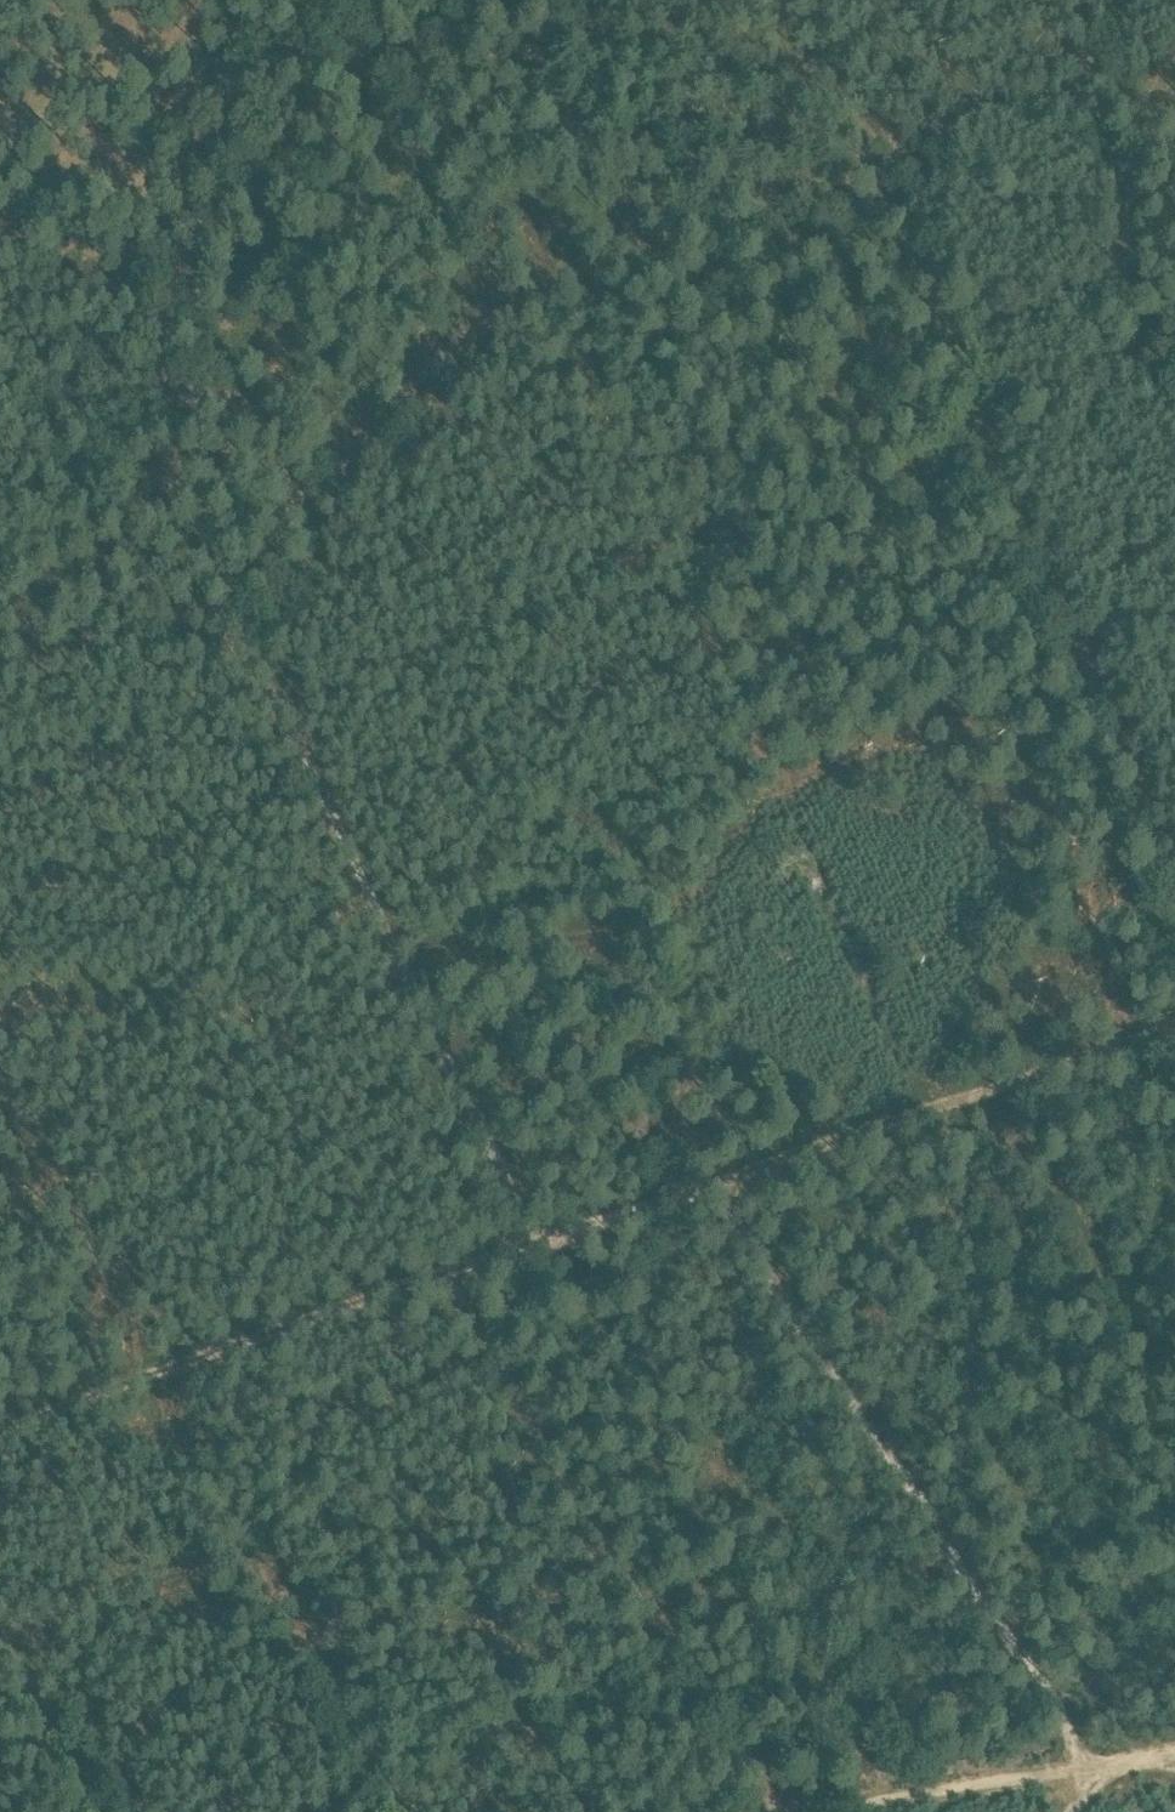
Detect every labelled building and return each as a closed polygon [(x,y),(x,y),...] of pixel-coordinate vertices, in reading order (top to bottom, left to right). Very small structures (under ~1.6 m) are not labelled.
[(1125,1807),(1112,1795),(1097,1811),(1120,1811),(1125,1807)]
